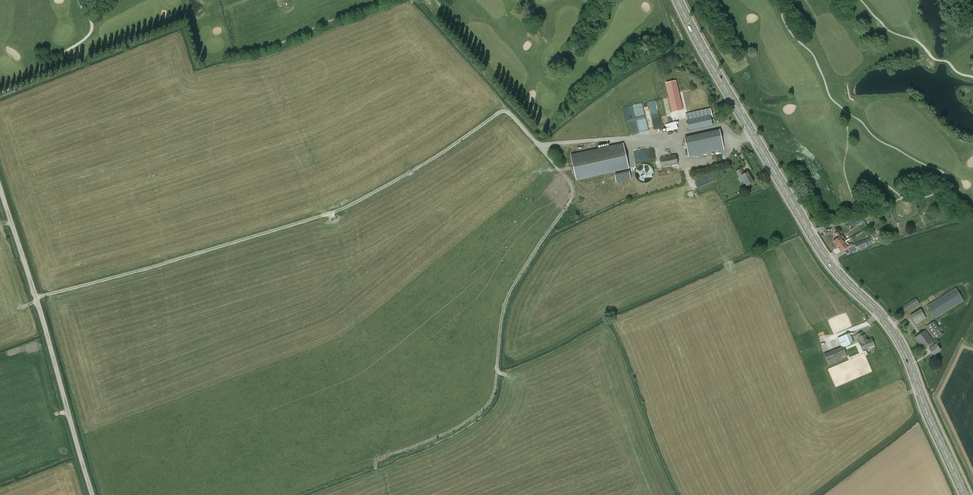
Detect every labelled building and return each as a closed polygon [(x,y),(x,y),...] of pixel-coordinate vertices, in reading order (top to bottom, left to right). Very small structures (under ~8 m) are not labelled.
[(683,76),(691,84),(695,80),(687,72),(683,76)] [(676,81),(666,83),(669,96),(673,112),(681,110),(682,110),(676,81)] [(643,102),(647,124),(652,123),(654,129),(662,127),(656,100),(643,102)] [(625,114),(629,135),(638,134),(634,107),(625,109),(625,112),(629,111),(630,113),(625,114)] [(710,108),(685,114),(689,131),(713,126),(711,118),(713,118),(710,108)] [(669,124),(665,125),(667,131),(671,130),(671,131),(678,129),(676,122),(669,124)] [(689,158),(724,150),(720,129),(684,137),(689,158)] [(577,179),(629,168),(623,144),(571,156),(577,179)] [(646,149),(635,150),(635,161),(647,160),(646,149)] [(663,168),(678,165),(676,155),(661,158),(663,168)] [(739,178),(741,177),(746,186),(753,182),(748,172),(744,174),(741,168),(735,172),(739,178)] [(837,238),(833,242),(837,247),(845,240),(846,240),(842,235),(841,236),(837,232),(834,234),(837,238)] [(864,240),(854,244),(857,250),(866,246),(866,245),(872,243),(870,238),(864,240)] [(848,244),(845,240),(837,247),(841,252),(846,248),(847,249),(853,247),(851,243),(848,244)] [(963,300),(956,288),(927,306),(927,307),(926,307),(927,309),(928,309),(934,318),(963,300)] [(919,303),(916,298),(904,306),(907,311),(919,303)] [(921,309),(911,315),(916,324),(927,317),(921,309)] [(939,328),(934,321),(926,326),(936,340),(943,334),(941,331),(943,330),(941,327),(939,328)] [(934,341),(925,330),(914,338),(923,349),(929,344),(931,347),(929,349),(934,355),(940,350),(936,344),(935,345),(932,342),(934,341)] [(858,338),(861,343),(860,344),(863,350),(869,347),(869,348),(875,346),(872,339),(867,341),(865,335),(863,336),(861,332),(856,334),(858,338)] [(853,343),(849,333),(837,338),(842,348),(853,343)]
